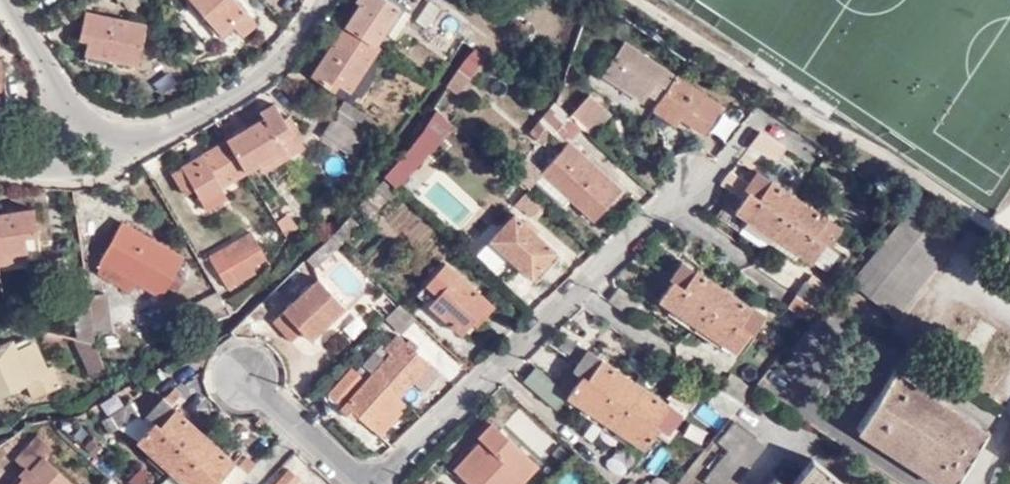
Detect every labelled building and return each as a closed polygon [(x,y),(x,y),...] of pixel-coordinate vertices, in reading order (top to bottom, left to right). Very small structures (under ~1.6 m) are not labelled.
[(120,1),(124,9),(139,0),(122,0),(120,1)] [(236,0),(189,0),(223,36),(235,25),(245,35),(257,22),(236,0)] [(343,26),(374,46),(404,0),(356,0),(354,3),(357,5),(343,26)] [(427,30),(440,8),(427,0),(414,22),(427,30)] [(144,22),(86,11),(80,39),(88,40),(86,53),(137,63),(144,22)] [(374,46),(343,26),(309,78),(332,91),(336,86),(349,93),(378,49),(374,46)] [(668,88),(676,76),(626,40),(603,72),(643,102),(651,93),(658,82),(668,88)] [(455,92),(483,55),(472,48),(445,85),(455,92)] [(336,86),(332,91),(351,103),(356,97),(360,99),(376,77),(371,74),(385,53),(378,49),(349,93),(336,86)] [(691,78),(681,70),(676,76),(687,84),(691,78)] [(659,99),(652,108),(674,124),(680,117),(702,132),(720,107),(687,84),(676,76),(668,88),(659,99)] [(569,84),(561,81),(553,101),(556,104),(569,114),(580,103),(567,91),(569,84)] [(651,93),(659,99),(668,88),(658,82),(651,93)] [(588,93),(580,103),(569,114),(583,127),(603,106),(588,93)] [(342,103),(333,117),(365,137),(374,123),(342,103)] [(261,117),(226,139),(245,171),(256,165),(261,173),(300,150),(272,104),(259,112),(261,117)] [(583,127),(569,114),(556,104),(540,123),(537,120),(527,132),(541,144),(551,132),(560,140),(567,134),(573,139),(583,127)] [(365,137),(333,117),(321,136),(353,156),(365,137)] [(786,149),(759,131),(747,146),(779,157),(786,149)] [(224,137),(169,170),(183,193),(192,188),(200,200),(220,187),(245,172),(245,171),(226,139),(224,137)] [(621,187),(569,142),(534,181),(562,205),(570,196),(593,218),(621,187)] [(512,177),(529,188),(539,172),(521,161),(512,177)] [(745,193),(738,203),(733,210),(727,206),(719,218),(750,239),(758,229),(809,263),(837,224),(757,168),(742,188),(745,193)] [(726,178),(718,190),(738,203),(745,193),(742,188),(726,178)] [(395,192),(381,180),(372,189),(387,201),(395,192)] [(220,187),(200,200),(206,211),(227,198),(220,187)] [(514,201),(531,216),(540,205),(531,196),(524,190),(514,201)] [(0,213),(0,253),(29,249),(28,243),(40,241),(35,208),(0,213)] [(930,222),(909,209),(849,282),(892,317),(951,246),(927,226),(930,222)] [(490,240),(529,275),(542,261),(547,266),(559,253),(513,213),(490,240)] [(115,236),(108,248),(101,260),(98,274),(129,293),(136,282),(161,296),(183,257),(122,223),(115,236)] [(100,242),(108,248),(115,236),(107,232),(100,242)] [(268,258),(253,232),(211,256),(230,288),(257,272),(254,266),(268,258)] [(314,267),(335,249),(325,240),(304,259),(314,267)] [(0,253),(0,262),(43,256),(40,241),(28,243),(29,249),(0,253)] [(529,275),(535,280),(547,266),(542,261),(529,275)] [(762,313),(679,261),(671,271),(674,274),(657,300),(733,349),(749,326),(752,328),(762,313)] [(492,305),(444,263),(422,284),(424,286),(417,296),(463,337),(492,305)] [(343,306),(318,279),(272,321),(290,341),(301,332),(307,339),(343,306)] [(806,318),(825,294),(804,281),(787,306),(806,318)] [(640,302),(618,287),(607,301),(629,317),(640,302)] [(214,316),(226,309),(215,289),(174,311),(181,327),(211,310),(214,316)] [(104,293),(87,295),(92,330),(108,328),(104,293)] [(92,330),(87,295),(71,298),(76,332),(92,330)] [(391,326),(407,312),(398,304),(383,319),(391,326)] [(63,346),(64,336),(48,332),(46,342),(63,346)] [(371,372),(398,396),(411,381),(420,387),(435,370),(394,334),(377,353),(373,351),(362,364),(371,372)] [(88,374),(104,369),(100,360),(97,362),(92,349),(95,347),(94,342),(71,338),(88,374)] [(10,342),(0,346),(0,392),(23,383),(31,399),(59,386),(52,370),(47,372),(33,341),(14,349),(10,342)] [(584,369),(566,394),(534,367),(523,381),(555,408),(563,396),(642,447),(657,427),(666,433),(682,410),(588,349),(577,364),(584,369)] [(362,364),(346,382),(355,389),(371,372),(362,364)] [(729,416),(752,387),(727,371),(707,401),(729,416)] [(939,483),(955,483),(987,432),(891,371),(854,432),(939,483)] [(387,407),(398,396),(371,372),(355,389),(346,382),(332,397),(340,405),(338,408),(345,413),(350,409),(377,433),(393,413),(387,407)] [(173,393),(190,410),(209,390),(192,374),(173,393)] [(117,395),(99,403),(104,415),(122,407),(117,395)] [(162,395),(150,408),(159,414),(135,441),(184,483),(223,483),(228,478),(236,483),(237,483),(248,472),(162,395)] [(703,401),(694,410),(713,429),(722,420),(703,401)] [(139,418),(134,403),(101,417),(108,431),(139,418)] [(516,409),(504,425),(541,452),(553,435),(516,409)] [(734,422),(718,442),(727,450),(704,480),(710,483),(733,483),(764,446),(734,422)] [(475,483),(522,483),(538,468),(491,423),(478,435),(483,439),(461,461),(480,480),(475,483)] [(37,433),(20,451),(31,461),(9,483),(74,483),(45,455),(52,447),(37,433)] [(812,458),(791,483),(844,483),(812,458)] [(472,483),(475,483),(480,480),(461,461),(454,467),(472,483)] [(292,468),(277,483),(298,483),(303,478),(292,468)]
